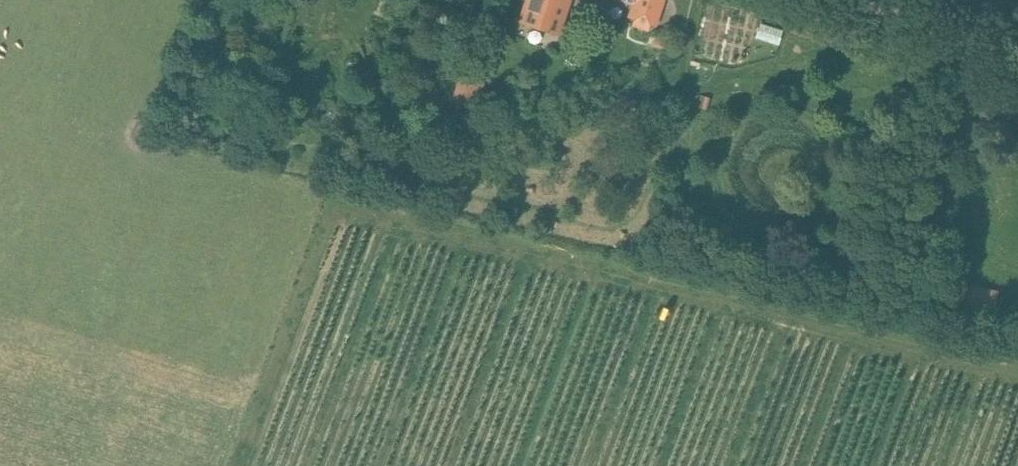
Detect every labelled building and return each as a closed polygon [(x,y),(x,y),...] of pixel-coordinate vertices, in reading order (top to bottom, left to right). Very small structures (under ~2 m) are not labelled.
[(521,21),(558,33),(568,0),(528,0),(521,21)] [(650,23),(656,25),(664,0),(622,0),(633,4),(629,16),(635,18),(633,24),(648,29),(650,23)] [(452,11),(430,3),(424,22),(445,29),(452,11)] [(427,69),(421,72),(427,82),(433,78),(427,69)] [(484,82),(470,77),(461,104),(476,109),(484,82)]
